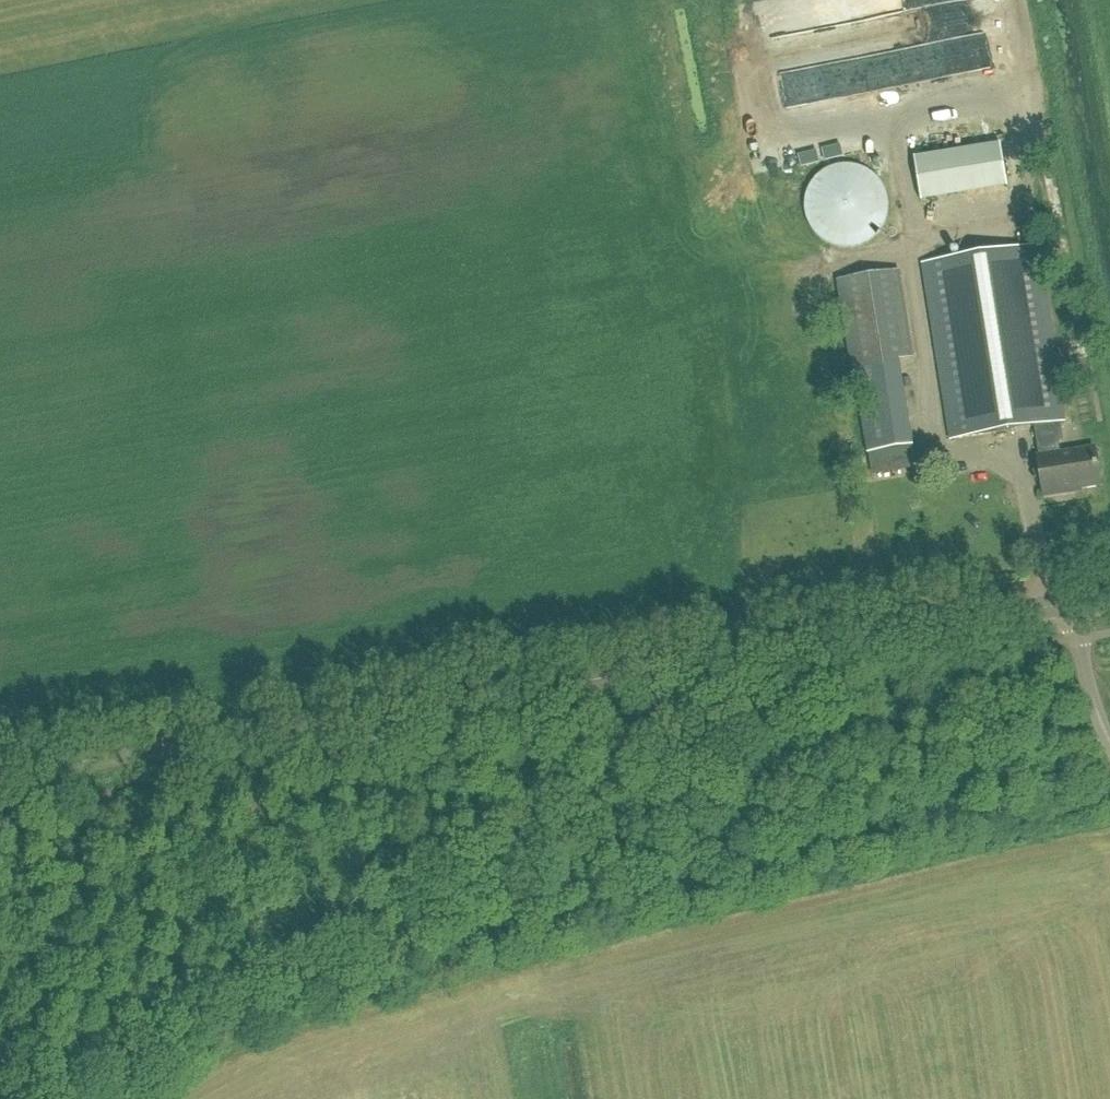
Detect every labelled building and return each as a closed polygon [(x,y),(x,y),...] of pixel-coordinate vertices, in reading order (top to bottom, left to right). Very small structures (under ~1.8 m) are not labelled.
[(841,27),(836,0),(802,0),(746,10),(752,43),(841,27)] [(961,15),(982,11),(980,0),(960,4),(961,15)] [(1008,188),(1000,145),(915,159),(922,202),(1008,188)] [(804,204),(804,207),(804,212),(805,215),(806,219),(807,223),(809,227),(811,231),(814,234),(816,236),(819,239),(823,242),(826,244),(830,246),(834,248),(839,249),(842,249),(846,249),(850,249),(855,248),(859,247),(863,246),(867,244),(869,242),(873,239),(876,236),(877,235),(879,233),(882,230),(883,227),(885,223),(886,220),(887,216),(888,212),(888,210),(888,207),(888,203),(887,200),(886,196),(885,192),(884,189),(882,185),(879,182),(876,178),(874,176),(871,173),(867,171),(863,169),(858,167),(853,166),(849,166),(846,165),(842,166),(837,166),(833,167),(829,169),(825,171),(823,173),(819,175),(816,178),(813,182),(811,184),(809,188),(807,192),(806,194),(805,199),(804,203),(804,204)] [(1060,423),(1033,251),(927,268),(954,441),(1035,428),(1040,458),(1036,459),(1042,498),(1064,495),(1064,491),(1098,485),(1092,448),(1058,453),(1053,424),(1060,423)] [(912,359),(899,271),(837,281),(850,368),(855,367),(868,454),(912,447),(899,361),(912,359)]
